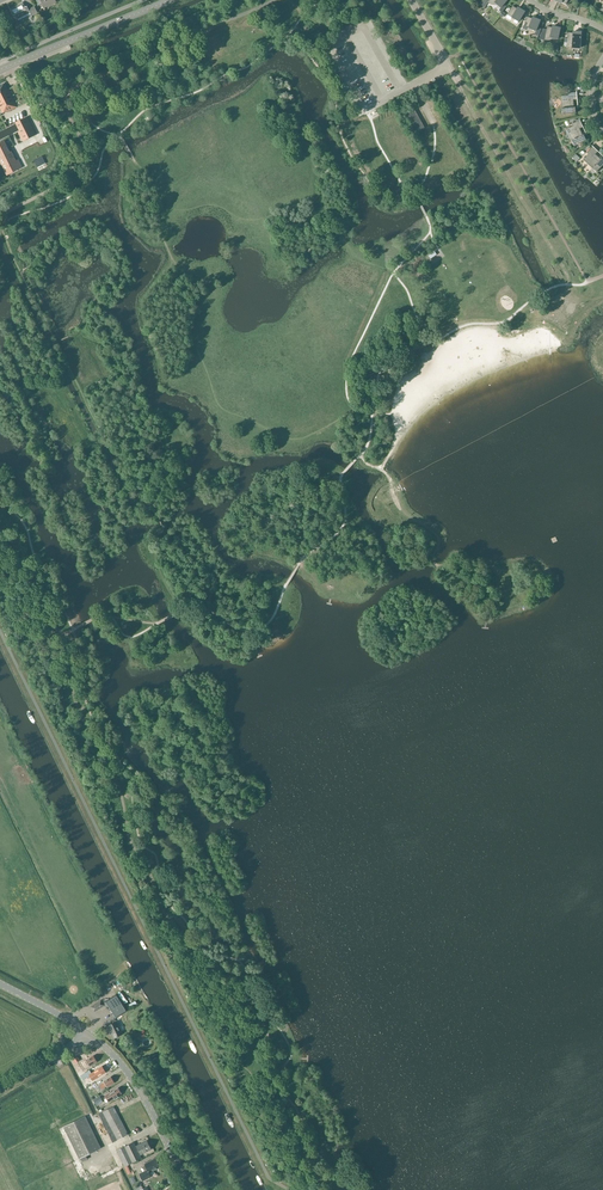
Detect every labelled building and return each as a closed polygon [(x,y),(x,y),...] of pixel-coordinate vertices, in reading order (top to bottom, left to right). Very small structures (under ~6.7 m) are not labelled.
[(39,5),(42,4),(44,8),(57,2),(55,0),(36,0),(39,5)] [(488,3),(492,5),(498,5),(501,8),(500,9),(500,10),(500,11),(501,12),(501,13),(507,6),(504,4),(507,0),(490,0),(488,3)] [(22,2),(10,9),(13,16),(15,15),(17,19),(30,13),(32,17),(38,14),(34,6),(28,9),(27,7),(25,8),(22,2)] [(517,9),(512,6),(507,15),(508,15),(519,21),(524,12),(517,8),(517,9)] [(527,17),(522,30),(527,30),(532,29),(536,31),(535,32),(536,35),(538,36),(541,28),(538,27),(540,21),(533,18),(532,19),(527,17)] [(544,40),(549,40),(554,38),(558,39),(560,28),(552,26),(552,27),(547,26),(546,29),(543,28),(539,39),(544,40)] [(573,33),(568,32),(567,47),(572,46),(572,48),(580,49),(581,32),(573,32),(573,33)] [(17,107),(8,89),(7,89),(4,83),(0,85),(0,109),(2,113),(7,111),(8,113),(13,111),(13,109),(17,107)] [(562,114),(576,113),(575,107),(574,107),(573,100),(577,100),(576,91),(576,92),(568,93),(568,95),(560,96),(562,114)] [(424,128),(415,111),(408,115),(418,132),(424,128)] [(27,117),(15,123),(16,124),(19,131),(20,131),(18,132),(23,142),(36,135),(31,126),(27,117)] [(573,126),(566,129),(574,146),(586,140),(584,135),(583,135),(580,129),(583,127),(579,119),(580,120),(572,124),(573,126)] [(6,169),(9,168),(12,173),(16,171),(13,163),(15,162),(5,141),(0,143),(0,145),(2,149),(0,150),(0,157),(6,169)] [(587,152),(588,154),(583,160),(596,172),(602,165),(602,160),(601,158),(601,159),(595,154),(598,152),(598,151),(592,145),(592,146),(587,152)] [(128,1011),(117,994),(105,1001),(116,1018),(128,1011)] [(105,1005),(101,999),(90,1007),(94,1012),(105,1005)] [(108,1025),(113,1037),(122,1033),(121,1031),(125,1029),(119,1017),(111,1021),(112,1023),(108,1025)] [(90,1066),(97,1061),(94,1056),(87,1061),(87,1062),(83,1065),(85,1068),(89,1065),(90,1066)] [(99,1077),(106,1072),(103,1067),(95,1071),(96,1072),(91,1075),(94,1079),(98,1076),(99,1077)] [(85,1082),(89,1079),(85,1073),(81,1076),(85,1082)] [(107,1087),(114,1082),(111,1077),(104,1082),(105,1082),(100,1085),(102,1089),(107,1086),(107,1087)] [(109,1102),(115,1099),(119,1097),(118,1096),(122,1094),(119,1089),(112,1093),(111,1092),(106,1096),(109,1102)] [(102,1100),(100,1096),(93,1100),(96,1104),(102,1100)] [(113,1143),(129,1135),(114,1106),(99,1114),(113,1143)] [(81,1159),(102,1149),(86,1117),(65,1127),(81,1159)] [(152,1149),(148,1141),(136,1147),(134,1142),(117,1151),(126,1167),(142,1158),(140,1155),(152,1149)] [(157,1160),(156,1158),(145,1164),(145,1165),(143,1166),(145,1171),(140,1174),(143,1181),(151,1177),(152,1176),(150,1173),(161,1167),(157,1160)]
